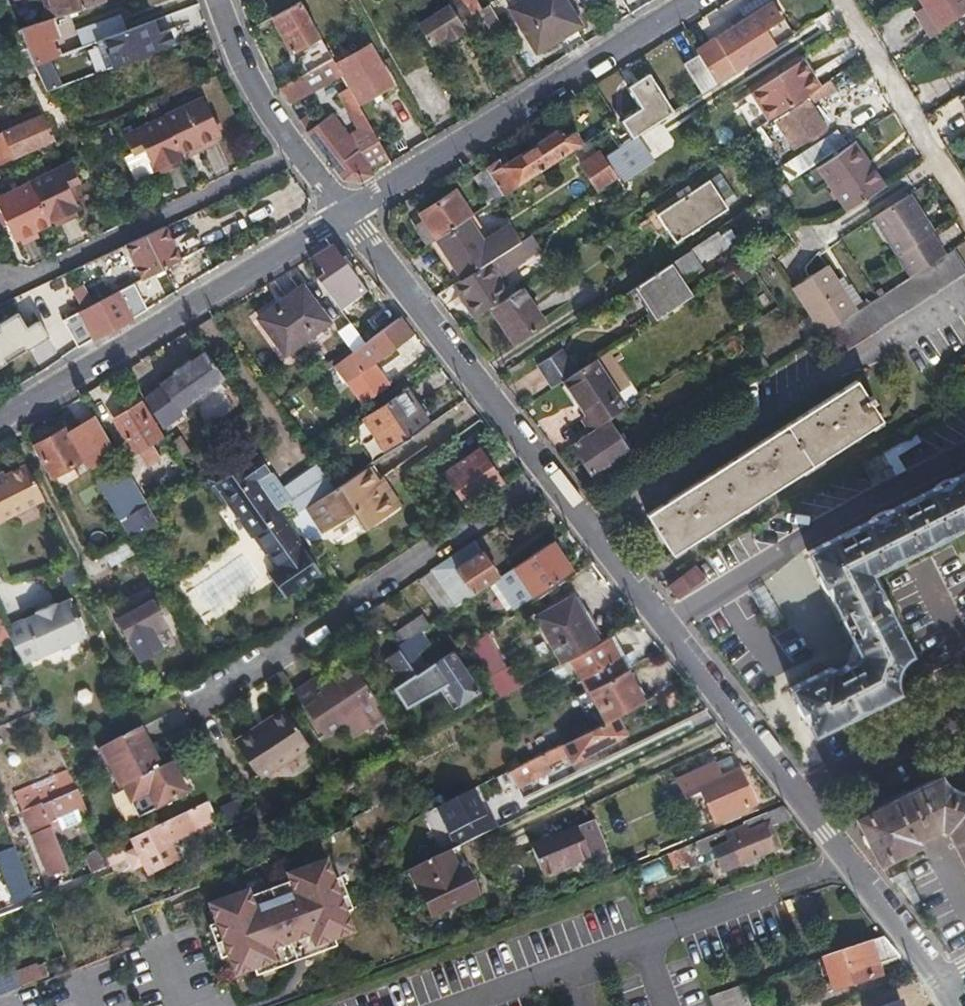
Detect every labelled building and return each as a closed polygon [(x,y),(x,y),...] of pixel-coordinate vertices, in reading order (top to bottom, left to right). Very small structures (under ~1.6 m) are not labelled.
[(102,1),(102,0),(43,0),(48,18),(53,16),(102,1)] [(269,15),(288,51),(297,46),(302,54),(292,59),(301,74),(329,56),(297,0),(294,0),(269,15)] [(448,2),(460,19),(470,13),(462,0),(447,0),(448,2)] [(476,9),(483,5),(480,0),(462,0),(470,13),(476,9)] [(510,4),(534,43),(576,18),(565,0),(516,0),(510,4)] [(696,48),(698,50),(717,81),(793,32),(772,0),(752,0),(738,9),(743,17),(696,48)] [(926,13),(914,21),(928,41),(958,20),(964,16),(964,0),(917,0),(926,13)] [(167,30),(204,17),(202,12),(199,2),(162,16),(167,30)] [(460,19),(448,2),(418,21),(429,40),(445,29),(450,35),(460,28),(456,22),(460,19)] [(490,32),(501,25),(487,3),(483,5),(476,9),(490,32)] [(31,63),(57,54),(60,53),(58,45),(51,47),(48,38),(58,34),(53,16),(48,18),(18,27),(24,45),(31,63)] [(116,32),(118,32),(113,18),(69,32),(75,47),(116,32)] [(14,39),(17,47),(24,45),(18,27),(10,29),(14,39)] [(14,39),(10,29),(7,30),(0,33),(0,43),(14,39)] [(122,49),(116,32),(75,47),(65,51),(71,68),(122,49)] [(360,101),(390,84),(365,41),(335,58),(360,101)] [(20,74),(34,70),(31,63),(24,45),(17,47),(12,49),(20,74)] [(717,81),(698,50),(684,58),(704,90),(717,81)] [(31,63),(34,70),(60,61),(57,54),(31,63)] [(301,74),(275,89),(277,92),(285,103),(329,76),(337,89),(345,84),(329,56),(301,74)] [(809,73),(800,59),(744,94),(762,123),(806,94),(810,91),(803,76),(809,73)] [(623,117),(635,135),(675,108),(651,69),(630,83),(642,104),(623,117)] [(817,87),(809,73),(803,76),(810,91),(817,87)] [(834,88),(828,79),(819,85),(823,90),(825,94),(834,88)] [(345,84),(337,89),(355,116),(361,113),(345,84)] [(823,90),(819,85),(817,87),(810,91),(806,94),(809,99),(823,90)] [(206,96),(166,115),(182,152),(203,143),(219,135),(222,133),(221,128),(225,125),(218,114),(214,115),(206,96)] [(827,128),(809,99),(775,119),(793,145),(805,138),(807,141),(819,134),(827,128)] [(48,102),(0,121),(0,158),(61,134),(48,102)] [(326,114),(306,132),(342,176),(360,178),(370,172),(360,155),(378,142),(366,122),(347,134),(338,118),(332,122),(326,114)] [(172,162),(183,157),(182,152),(166,115),(125,134),(133,153),(145,148),(155,170),(162,167),(164,171),(170,169),(172,162)] [(620,144),(607,122),(590,134),(598,148),(578,160),(594,185),(611,173),(601,156),(607,153),(620,144)] [(496,157),(483,166),(500,192),(578,141),(569,126),(557,133),(554,129),(502,163),(496,157)] [(819,134),(807,141),(814,150),(824,143),(819,134)] [(221,141),(219,135),(203,143),(205,148),(221,141)] [(620,144),(607,153),(620,173),(626,182),(651,166),(632,136),(620,144)] [(846,208),(885,183),(870,160),(867,162),(853,143),(819,164),(846,208)] [(70,163),(29,181),(45,215),(49,227),(56,223),(73,215),(78,213),(69,190),(79,185),(70,163)] [(500,192),(483,166),(471,173),(488,199),(500,192)] [(675,241),(727,207),(708,178),(657,213),(675,241)] [(29,181),(0,195),(0,206),(16,242),(20,240),(35,233),(49,227),(45,215),(29,181)] [(421,213),(435,235),(465,215),(470,211),(452,187),(419,209),(421,213)] [(909,276),(944,255),(928,230),(931,228),(911,195),(874,218),(909,276)] [(411,218),(426,241),(435,235),(421,213),(411,218)] [(74,220),(73,215),(56,223),(58,228),(74,220)] [(465,215),(435,235),(460,274),(491,255),(465,215)] [(171,244),(162,227),(123,245),(141,280),(152,274),(154,273),(201,248),(193,233),(171,244)] [(453,278),(451,280),(470,309),(505,287),(495,272),(535,247),(526,232),(519,237),(491,255),(460,274),(453,278)] [(35,233),(20,240),(22,243),(36,237),(35,233)] [(719,241),(713,233),(690,248),(697,257),(719,241)] [(325,269),(317,275),(339,304),(359,288),(327,245),(313,254),(325,269)] [(954,248),(944,255),(909,276),(854,311),(822,331),(836,351),(964,270),(964,266),(954,248)] [(85,263),(62,275),(71,293),(95,282),(85,263)] [(634,286),(655,315),(689,293),(679,278),(685,275),(680,266),(673,270),(669,263),(634,286)] [(794,294),(818,334),(822,331),(854,311),(827,266),(791,289),(794,294)] [(141,280),(138,281),(132,284),(137,294),(157,284),(152,274),(141,280)] [(520,284),(490,304),(514,341),(544,321),(520,284)] [(327,320),(303,286),(258,317),(283,352),(327,320)] [(95,287),(74,298),(81,311),(99,301),(102,300),(95,287)] [(78,346),(129,317),(117,292),(102,300),(99,301),(81,311),(80,312),(79,312),(62,321),(78,347),(78,346)] [(352,347),(332,361),(340,371),(354,362),(359,371),(409,335),(395,316),(365,338),(352,347)] [(365,338),(349,317),(336,326),(352,347),(365,338)] [(77,349),(78,347),(62,321),(54,325),(71,353),(77,349)] [(41,332),(57,362),(71,353),(54,325),(41,332)] [(537,364),(551,385),(563,377),(576,368),(562,348),(537,364)] [(576,368),(563,377),(574,394),(608,371),(597,354),(576,368)] [(192,362),(189,364),(207,388),(225,377),(209,355),(193,364),(192,362)] [(161,386),(144,397),(159,422),(180,410),(178,405),(207,388),(189,364),(175,372),(177,374),(161,383),(161,386)] [(608,371),(574,394),(585,411),(619,387),(608,371)] [(673,552),(878,420),(854,380),(647,510),(673,552)] [(585,411),(582,413),(592,429),(608,418),(630,403),(619,387),(585,411)] [(382,450),(425,422),(406,393),(363,423),(382,450)] [(871,454),(878,466),(964,414),(964,397),(871,454)] [(159,433),(139,399),(111,416),(131,450),(135,447),(144,462),(155,455),(148,441),(159,433)] [(94,413),(67,430),(84,460),(87,465),(115,447),(94,413)] [(592,429),(572,442),(594,477),(631,453),(608,418),(592,429)] [(84,460),(67,430),(62,433),(59,427),(32,442),(50,474),(76,458),(84,460)] [(330,484),(307,450),(275,474),(249,439),(244,443),(282,496),(285,494),(294,506),(301,502),(330,484)] [(270,504),(282,496),(244,443),(233,451),(238,457),(212,475),(248,526),(274,561),(266,567),(282,588),(314,565),(270,504)] [(498,479),(478,448),(443,471),(463,502),(498,479)] [(238,457),(233,451),(209,470),(212,475),(238,457)] [(24,460),(3,471),(5,474),(0,476),(0,515),(42,494),(24,460)] [(142,500),(120,462),(94,477),(116,516),(142,500)] [(374,478),(364,462),(330,484),(301,502),(319,529),(350,508),(361,525),(392,505),(374,478)] [(807,549),(853,644),(852,656),(833,667),(832,663),(791,684),(814,733),(895,692),(892,683),(894,668),(901,659),(910,653),(869,570),(964,522),(964,470),(807,549)] [(379,475),(374,478),(392,505),(396,502),(379,475)] [(116,516),(125,532),(151,517),(142,500),(116,516)] [(196,617),(266,567),(274,561),(248,526),(171,581),(186,602),(193,612),(196,617)] [(449,552),(472,536),(470,533),(447,549),(449,552)] [(139,549),(145,559),(168,545),(162,536),(139,549)] [(456,561),(479,546),(472,536),(449,552),(456,561)] [(517,602),(555,578),(568,569),(557,552),(550,539),(513,564),(498,574),(517,602)] [(498,574),(479,546),(456,561),(441,572),(459,600),(498,574)] [(669,585),(681,598),(707,576),(696,563),(669,585)] [(568,656),(595,641),(570,595),(536,615),(562,659),(568,656)] [(132,641),(147,632),(144,625),(150,622),(154,628),(165,621),(151,597),(118,615),(132,641)] [(11,637),(22,663),(87,637),(70,600),(55,607),(53,604),(36,612),(37,615),(7,628),(11,637)] [(183,619),(193,612),(186,602),(176,608),(183,619)] [(7,628),(0,613),(0,642),(11,637),(7,628)] [(419,615),(390,633),(396,642),(418,628),(425,623),(419,615)] [(144,625),(147,632),(154,628),(150,622),(144,625)] [(418,628),(396,642),(399,647),(414,670),(425,663),(416,650),(427,642),(418,628)] [(605,635),(623,668),(631,663),(613,631),(605,635)] [(489,679),(506,671),(486,632),(469,640),(489,679)] [(589,686),(623,668),(605,635),(595,641),(568,656),(575,669),(585,688),(589,686)] [(414,670),(399,647),(382,658),(395,678),(399,675),(402,680),(398,683),(393,687),(404,704),(435,684),(448,704),(473,687),(448,648),(425,663),(414,670)] [(562,659),(550,666),(558,679),(575,669),(568,656),(562,659)] [(347,731),(382,708),(350,659),(330,671),(334,677),(323,684),(315,673),(293,687),(320,728),(337,716),(347,731)] [(612,715),(641,700),(623,668),(589,686),(606,718),(612,715)] [(283,702),(254,720),(258,725),(286,706),(283,702)] [(256,771),(307,738),(286,706),(258,725),(254,720),(232,735),(256,771)] [(94,725),(105,718),(100,710),(89,716),(94,725)] [(621,732),(612,715),(606,718),(571,736),(534,755),(507,769),(516,786),(551,768),(547,764),(567,754),(575,768),(596,756),(592,747),(621,732)] [(141,773),(159,763),(138,725),(101,745),(122,783),(141,773)] [(720,775),(732,769),(725,752),(713,758),(720,775)] [(141,773),(122,783),(132,803),(148,795),(156,810),(187,793),(168,758),(159,763),(141,773)] [(684,791),(697,785),(720,775),(713,758),(677,775),(684,791)] [(748,804),(735,768),(732,769),(720,775),(697,785),(712,820),(748,804)] [(77,788),(71,774),(18,794),(24,808),(22,808),(50,875),(69,868),(49,817),(43,802),(77,788)] [(875,863),(920,844),(918,840),(941,830),(949,833),(964,866),(964,792),(961,793),(949,789),(938,777),(855,818),(874,862),(875,863)] [(527,810),(555,797),(547,784),(521,798),(527,810)] [(84,803),(77,788),(43,802),(49,817),(84,803)] [(433,807),(453,845),(492,827),(471,788),(433,807)] [(136,850),(128,855),(140,879),(178,859),(171,843),(195,832),(194,829),(215,818),(207,800),(131,837),(136,850)] [(781,805),(694,841),(700,856),(714,851),(721,870),(777,848),(769,825),(790,816),(781,805)] [(543,874),(606,846),(600,831),(596,818),(547,838),(548,841),(531,848),(543,874)] [(104,850),(110,863),(128,855),(122,842),(104,850)] [(14,844),(0,849),(0,866),(13,903),(33,895),(14,844)] [(98,871),(111,866),(110,863),(104,850),(103,846),(89,851),(98,871)] [(450,847),(411,866),(433,913),(478,891),(467,867),(461,870),(450,847)] [(687,847),(668,853),(673,867),(691,861),(687,847)] [(209,900),(235,973),(352,926),(326,854),(287,870),(290,877),(251,891),(249,885),(209,900)] [(113,940),(118,951),(141,942),(136,931),(113,940)] [(901,959),(884,937),(819,959),(830,991),(878,975),(875,968),(901,959)] [(25,983),(46,975),(41,963),(21,971),(25,983)] [(713,1005),(750,1005),(743,985),(709,996),(713,1005)]
